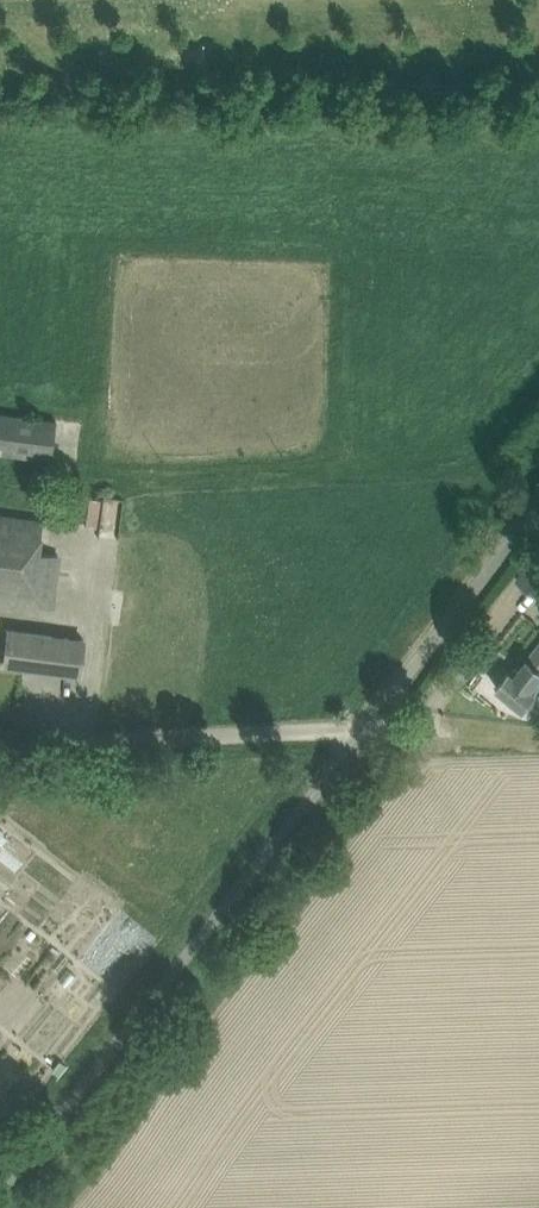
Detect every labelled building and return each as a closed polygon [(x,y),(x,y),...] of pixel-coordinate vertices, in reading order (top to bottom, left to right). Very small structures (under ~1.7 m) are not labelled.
[(51,459),(56,419),(0,412),(0,452),(51,459)] [(57,554),(37,551),(42,519),(0,514),(0,599),(51,605),(57,554)] [(517,578),(538,595),(538,551),(517,578)] [(85,637),(7,626),(1,665),(80,675),(85,637)] [(538,678),(538,644),(519,669),(514,665),(497,687),(523,708),(526,705),(534,711),(538,705),(538,694),(535,692),(538,687),(538,679),(538,678)]
